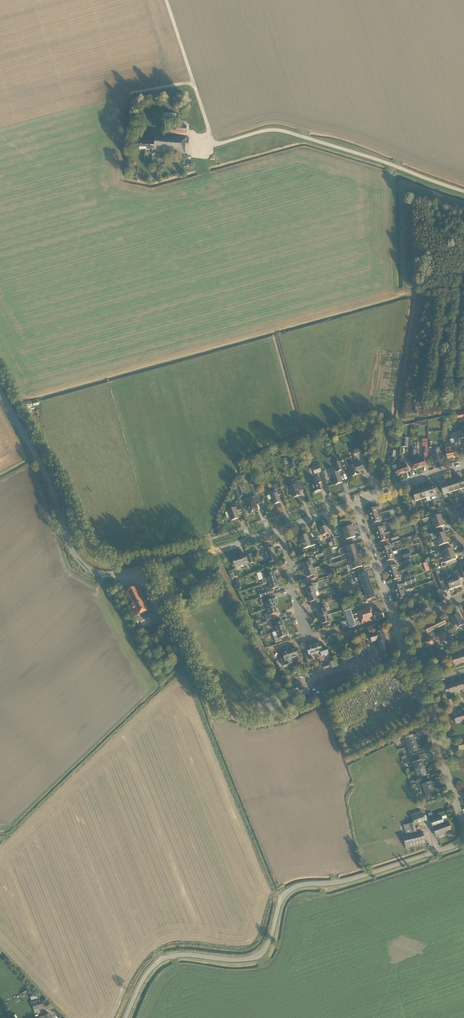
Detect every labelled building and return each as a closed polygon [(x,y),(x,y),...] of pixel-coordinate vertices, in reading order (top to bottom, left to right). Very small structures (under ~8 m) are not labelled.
[(166,134),(186,136),(187,126),(167,125),(166,134)] [(186,137),(166,135),(152,134),(151,138),(150,143),(139,142),(139,149),(152,151),(152,155),(153,155),(155,156),(155,155),(185,157),(186,137)] [(362,452),(359,445),(351,448),(353,455),(362,452)] [(456,449),(455,445),(449,447),(450,448),(444,449),(446,456),(447,459),(456,456),(455,450),(456,449)] [(440,452),(439,448),(431,450),(433,455),(433,454),(434,458),(435,457),(436,461),(442,460),(440,456),(441,455),(440,452)] [(416,458),(420,468),(426,466),(424,460),(420,461),(419,457),(416,458)] [(353,465),(351,458),(346,459),(352,477),(359,474),(358,472),(364,470),(361,463),(356,465),(356,464),(353,465)] [(413,470),(420,468),(416,458),(414,459),(415,463),(413,463),(411,464),(413,470)] [(399,464),(402,474),(409,472),(407,465),(406,466),(404,460),(400,461),(401,463),(399,464)] [(343,470),(340,462),(334,464),(337,472),(343,470)] [(321,472),(319,464),(312,466),(315,474),(321,472)] [(396,476),(402,474),(399,464),(396,465),(398,469),(393,470),(396,476)] [(331,475),(335,485),(342,482),(338,473),(331,475)] [(311,483),(314,492),(321,490),(318,483),(321,482),(319,477),(316,478),(317,481),(311,483)] [(302,487),(299,480),(293,482),(294,485),(289,487),(290,491),(291,491),(293,498),(300,495),(298,488),(302,487)] [(459,490),(456,480),(451,482),(454,491),(458,490),(459,493),(461,493),(460,490),(459,490)] [(449,493),(454,491),(451,482),(446,484),(449,493)] [(449,493),(446,484),(440,485),(440,486),(438,487),(441,498),(444,497),(443,495),(447,494),(448,497),(450,496),(449,493)] [(431,497),(432,500),(436,499),(437,504),(442,502),(441,498),(438,487),(435,488),(434,485),(428,487),(431,497)] [(423,489),(426,498),(430,497),(431,500),(432,500),(431,497),(428,487),(423,489)] [(281,494),(279,489),(273,491),(274,494),(271,495),(274,504),(280,502),(278,496),(281,494)] [(427,501),(426,498),(423,489),(417,490),(420,500),(424,499),(425,502),(427,501)] [(415,502),(420,500),(417,490),(412,492),(414,499),(411,500),(413,507),(416,506),(415,502)] [(247,506),(246,507),(245,508),(246,511),(247,511),(249,511),(250,514),(258,511),(255,503),(260,501),(258,495),(253,497),(253,500),(246,502),(247,506)] [(239,509),(237,504),(232,505),(233,509),(228,511),(231,520),(239,518),(236,510),(239,509)] [(371,517),(378,514),(377,512),(379,511),(378,507),(369,510),(371,517)] [(378,514),(371,517),(373,523),(382,520),(381,516),(379,517),(378,514)] [(430,525),(433,524),(442,520),(441,515),(431,518),(432,522),(430,523),(430,525)] [(431,530),(433,533),(442,530),(441,527),(444,526),(442,520),(433,524),(435,529),(431,530)] [(348,527),(347,524),(340,526),(341,530),(342,529),(343,533),(340,534),(340,536),(344,534),(354,531),(352,526),(348,527)] [(377,536),(385,533),(384,531),(388,529),(387,525),(375,529),(377,536)] [(328,532),(326,526),(320,528),(322,536),(327,534),(328,537),(331,537),(329,532),(328,532)] [(434,540),(434,542),(437,541),(446,538),(444,532),(443,533),(442,530),(433,533),(434,536),(435,536),(436,539),(434,540)] [(346,543),(353,541),(352,538),(355,537),(354,531),(344,534),(346,540),(345,540),(346,543)] [(385,533),(377,536),(380,543),(389,540),(387,535),(385,536),(385,533)] [(314,538),(309,540),(307,534),(299,537),(303,549),(316,544),(314,538)] [(402,538),(392,542),(391,542),(393,547),(397,546),(397,544),(403,542),(402,538)] [(440,549),(447,547),(446,544),(448,543),(446,538),(437,541),(440,549)] [(344,555),(347,553),(357,550),(355,545),(345,548),(346,551),(343,552),(344,555)] [(391,553),(393,552),(391,545),(381,548),(384,555),(391,553)] [(267,557),(268,563),(277,560),(274,552),(275,552),(273,547),(264,550),(265,553),(262,554),(261,557),(264,559),(265,558),(267,557)] [(452,548),(448,550),(447,547),(440,549),(441,552),(443,552),(444,555),(442,556),(443,558),(445,557),(454,554),(452,548)] [(345,560),(359,556),(357,550),(347,553),(348,557),(345,558),(345,560)] [(392,555),(391,553),(384,555),(386,562),(395,559),(394,555),(392,555)] [(233,560),(235,568),(245,565),(244,563),(248,562),(245,554),(236,557),(237,558),(233,560)] [(442,567),(456,562),(455,559),(456,559),(454,554),(445,557),(447,562),(444,563),(444,562),(441,564),(442,567)] [(351,564),(360,561),(359,556),(345,560),(349,559),(351,564)] [(305,571),(313,569),(311,562),(313,561),(312,558),(305,560),(306,563),(303,564),(305,571)] [(353,573),(361,570),(360,567),(362,567),(360,561),(351,564),(353,570),(352,570),(353,573)] [(390,574),(397,572),(396,569),(398,568),(397,564),(388,567),(390,574)] [(313,569),(305,571),(307,578),(310,577),(311,580),(318,577),(317,574),(315,575),(313,569)] [(459,580),(461,579),(458,570),(455,571),(457,577),(454,578),(453,574),(451,575),(455,588),(461,586),(459,580)] [(268,572),(261,574),(263,579),(262,580),(263,584),(268,583),(277,580),(274,573),(269,575),(268,572)] [(366,572),(359,575),(358,575),(359,577),(360,581),(361,582),(369,579),(366,572)] [(397,572),(390,574),(392,581),(401,578),(400,574),(398,574),(397,572)] [(455,588),(451,575),(450,575),(452,579),(449,580),(447,576),(442,578),(445,585),(448,584),(450,590),(455,588)] [(371,585),(369,579),(361,582),(361,583),(362,587),(363,588),(371,585)] [(267,594),(274,592),(273,589),(279,587),(277,580),(268,583),(270,587),(266,588),(267,594)] [(317,586),(315,586),(314,583),(308,585),(309,588),(306,589),(308,596),(315,593),(319,592),(318,589),(317,586)] [(396,593),(404,591),(403,588),(405,588),(403,584),(394,587),(396,593)] [(373,591),(371,585),(363,588),(363,589),(364,593),(365,594),(373,591)] [(139,588),(139,589),(126,595),(136,616),(150,609),(139,588)] [(375,598),(373,591),(365,594),(365,595),(367,601),(375,598)] [(404,591),(396,593),(399,600),(408,597),(406,593),(405,594),(404,591)] [(315,593),(308,596),(310,602),(313,601),(314,604),(321,602),(320,599),(318,600),(315,593)] [(267,609),(275,606),(273,599),(271,600),(270,597),(260,600),(262,606),(265,604),(267,609)] [(320,618),(328,615),(326,609),(328,608),(327,605),(320,607),(321,610),(318,611),(320,618)] [(266,620),(273,618),(272,615),(278,613),(275,606),(267,609),(268,613),(265,614),(266,620)] [(373,611),(372,611),(371,607),(358,612),(362,624),(373,620),(375,619),(376,620),(384,617),(382,611),(374,614),(373,611)] [(351,611),(350,610),(345,611),(351,628),(356,626),(351,610),(351,611)] [(459,614),(451,618),(453,622),(452,622),(454,626),(458,624),(459,627),(461,626),(463,630),(463,624),(459,614)] [(328,615),(320,618),(322,624),(325,623),(326,626),(333,624),(332,621),(330,622),(328,615)] [(446,624),(444,619),(436,623),(425,628),(427,633),(429,632),(431,635),(430,637),(426,639),(425,642),(425,643),(426,646),(427,646),(430,648),(431,648),(434,646),(435,642),(435,641),(437,640),(438,641),(441,642),(442,642),(445,641),(445,640),(447,637),(447,636),(445,633),(441,632),(437,633),(435,633),(434,630),(446,624)] [(276,631),(285,629),(283,622),(277,624),(276,621),(269,623),(271,628),(275,627),(276,631)] [(287,636),(285,629),(276,631),(273,632),(275,637),(274,637),(276,643),(282,641),(281,637),(287,636)] [(391,655),(383,631),(374,634),(370,636),(371,640),(372,642),(374,642),(374,641),(376,641),(382,658),(391,655)] [(313,645),(316,654),(320,652),(321,656),(329,654),(327,647),(322,649),(320,643),(313,645)] [(311,655),(316,654),(313,645),(306,647),(308,653),(305,654),(307,661),(312,659),(311,655)] [(289,651),(292,659),(296,658),(297,661),(303,660),(301,653),(298,654),(296,648),(289,651)] [(281,659),(283,666),(293,663),(292,659),(289,651),(282,653),(284,658),(281,659)] [(454,665),(461,663),(459,655),(451,657),(454,665)] [(337,659),(330,662),(332,668),(339,665),(337,659)] [(454,692),(462,690),(459,682),(452,684),(454,692)] [(447,695),(454,692),(452,684),(444,687),(447,695)] [(463,721),(461,713),(460,711),(457,712),(458,714),(453,716),(456,723),(463,721)] [(408,747),(416,744),(414,738),(418,737),(417,734),(405,738),(406,741),(408,747)] [(416,744),(408,747),(409,753),(410,752),(411,755),(422,752),(421,749),(418,750),(416,744)] [(415,769),(424,766),(422,761),(425,760),(424,756),(413,760),(414,763),(413,763),(415,769)] [(424,766),(415,769),(417,775),(418,775),(419,778),(430,774),(429,771),(425,772),(424,766)] [(424,791),(433,788),(431,783),(434,781),(433,778),(422,782),(423,785),(422,785),(424,791)] [(433,788),(424,791),(426,797),(427,797),(428,799),(439,796),(438,793),(435,794),(433,788)] [(424,820),(421,811),(411,814),(414,824),(424,820)] [(428,814),(436,837),(452,832),(447,820),(444,811),(433,815),(432,812),(428,814)] [(404,826),(406,834),(416,831),(414,822),(404,826)] [(425,843),(422,831),(403,836),(406,848),(425,843)] [(41,998),(31,1001),(35,1013),(40,1012),(39,1008),(44,1007),(41,998)]
